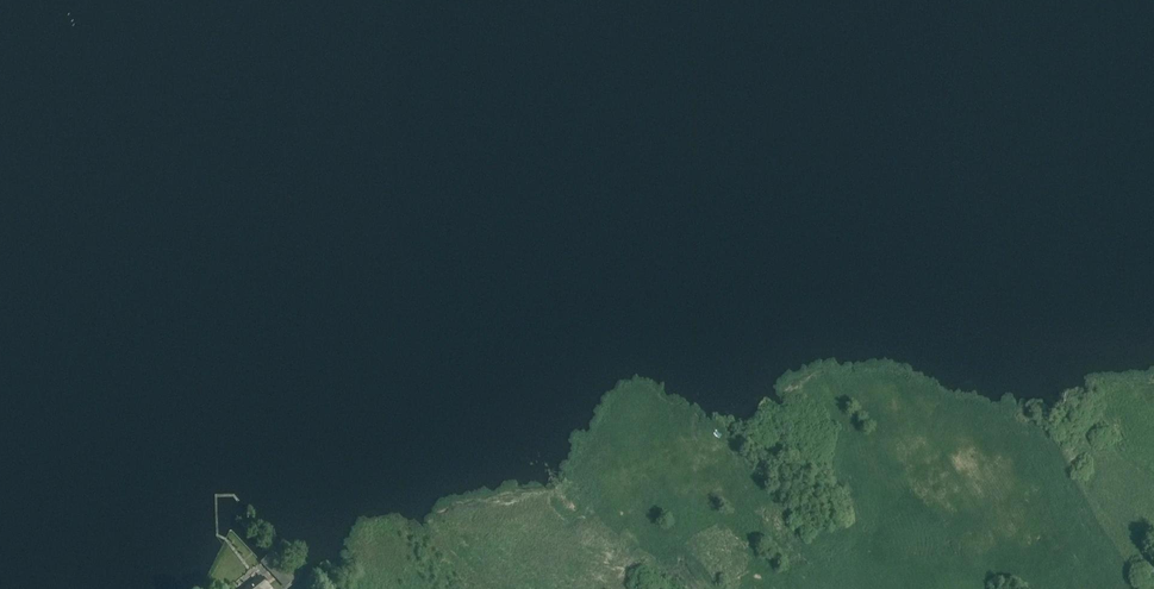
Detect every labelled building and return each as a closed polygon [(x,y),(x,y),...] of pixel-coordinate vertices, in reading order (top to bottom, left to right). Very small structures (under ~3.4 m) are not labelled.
[(262,563),(279,582),(283,587),(295,578),(290,572),(272,553),(262,563)] [(262,577),(247,588),(272,588),(262,577)]
